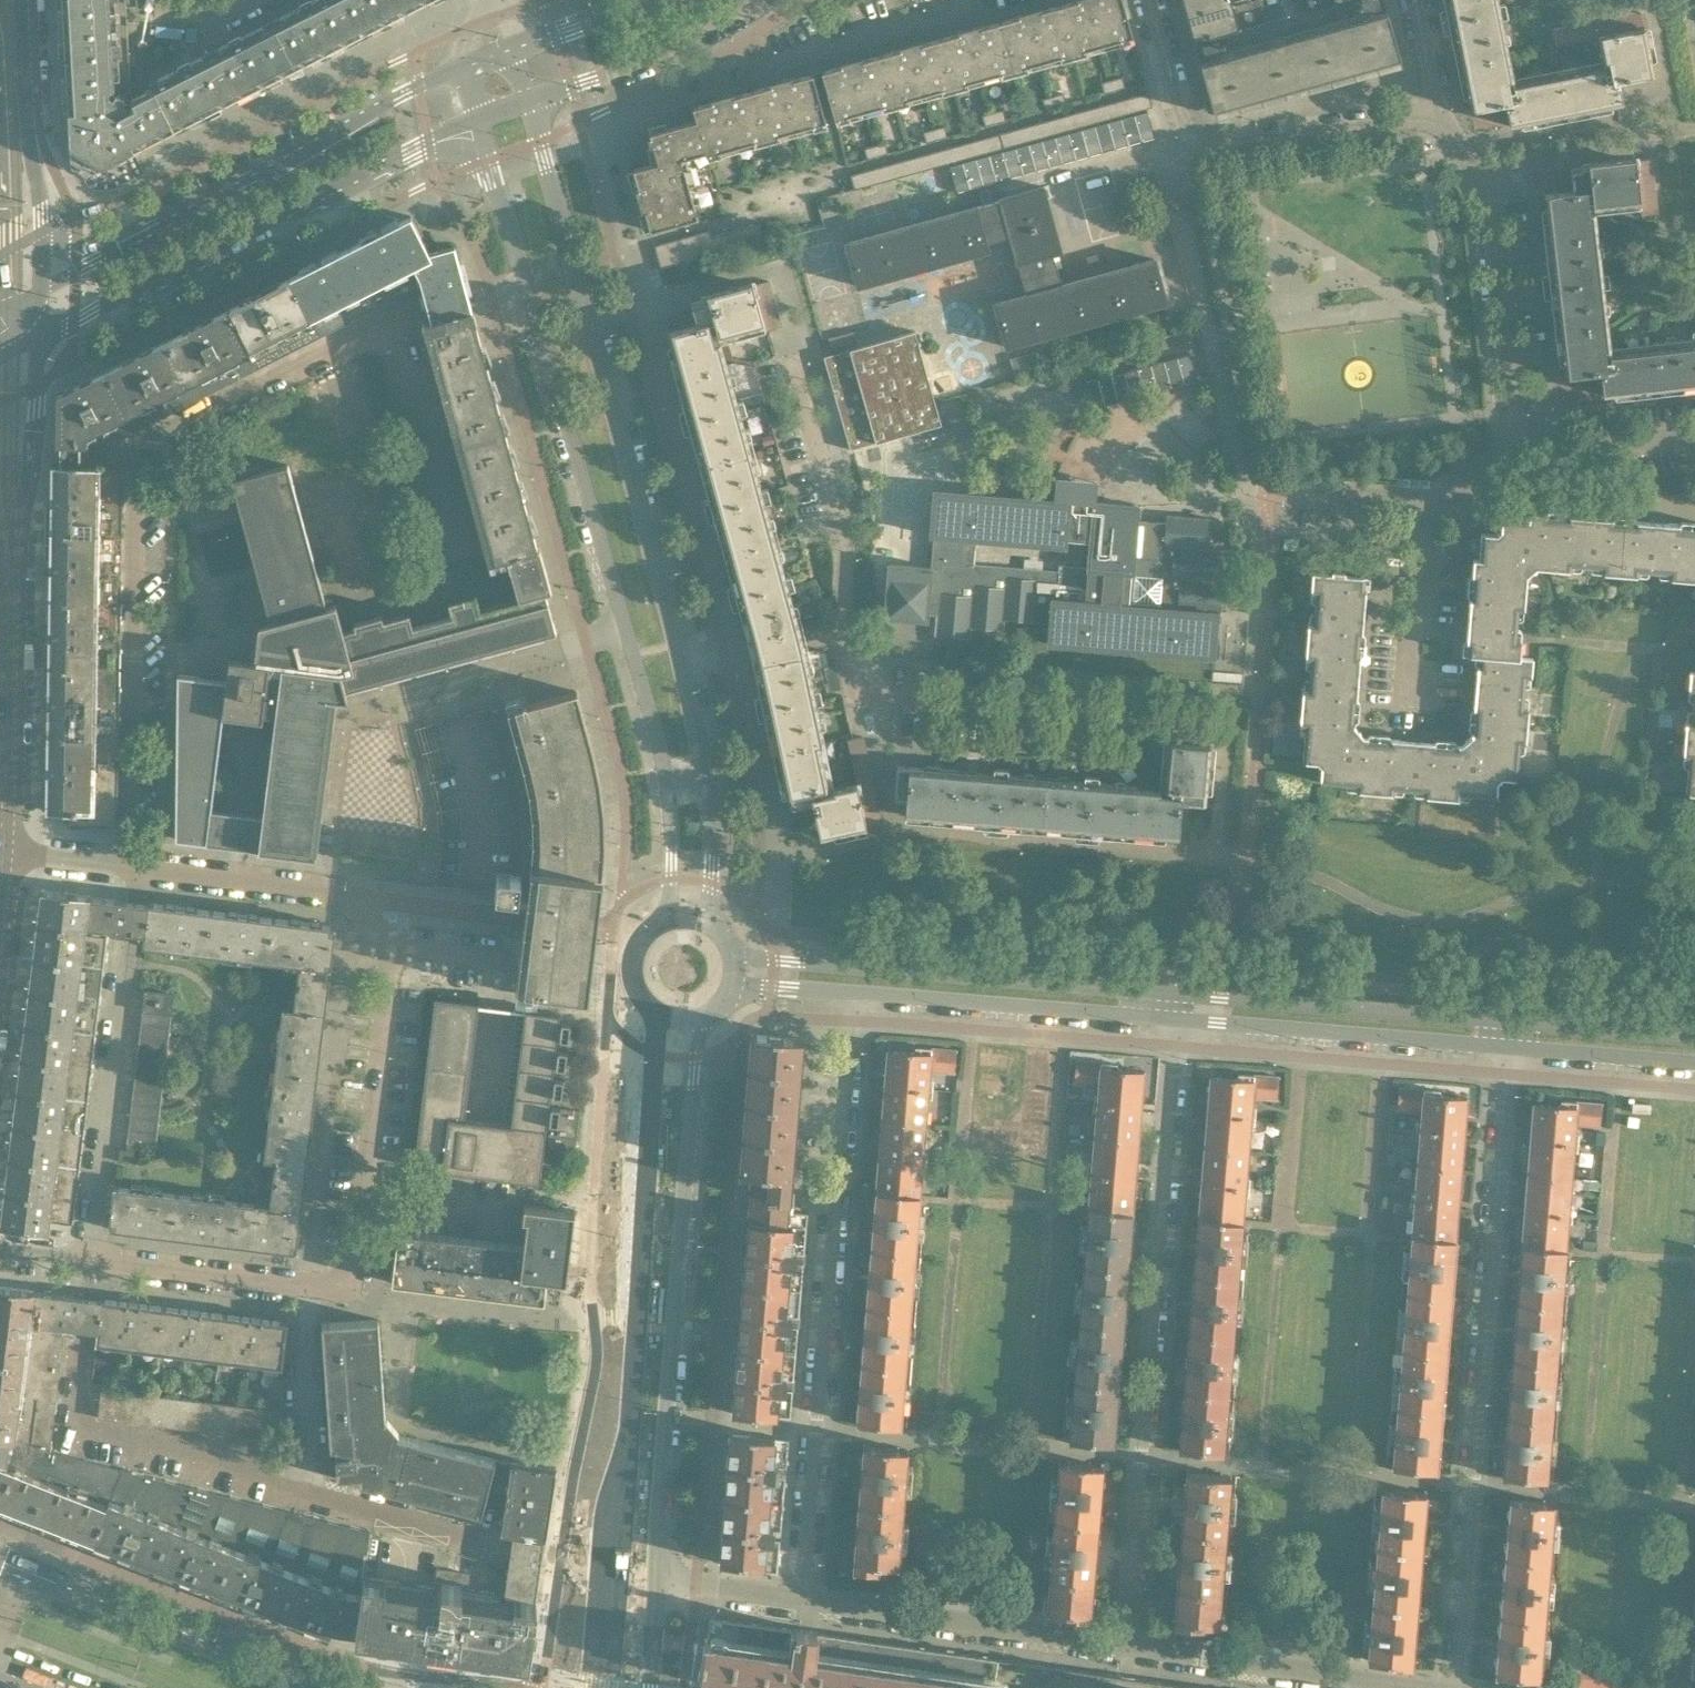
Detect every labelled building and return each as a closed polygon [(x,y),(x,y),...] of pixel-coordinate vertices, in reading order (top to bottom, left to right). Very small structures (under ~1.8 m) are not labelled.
[(67,91),(68,104),(71,101),(106,99),(111,102),(116,93),(129,100),(132,98),(131,97),(131,88),(126,0),(62,0),(67,91)] [(337,0),(311,0),(270,21),(294,68),(356,37),(337,0)] [(356,37),(416,6),(413,0),(337,0),(356,37)] [(1059,5),(1071,52),(1101,44),(1132,36),(1123,0),(1078,0),(1059,5)] [(1384,0),(1182,0),(1200,63),(1212,109),(1400,57),(1384,0)] [(1444,8),(1451,44),(1457,43),(1462,65),(1502,57),(1509,56),(1499,8),(1497,0),(1442,0),(1444,8)] [(1059,5),(999,22),(1012,69),(1071,52),(1059,5)] [(1513,83),(1514,89),(1515,93),(1509,94),(1515,125),(1623,103),(1618,80),(1653,74),(1640,12),(1552,29),(1555,45),(1603,36),(1611,74),(1605,75),(1603,65),(1513,83)] [(270,21),(218,47),(211,51),(213,57),(234,99),(294,68),(270,21)] [(999,22),(940,38),(953,86),(1012,69),(999,22)] [(940,38),(881,55),(894,102),(953,86),(940,38)] [(160,84),(151,89),(173,130),(234,99),(213,57),(211,51),(157,78),(160,84)] [(881,55),(821,71),(835,119),(894,102),(881,55)] [(1502,57),(1462,65),(1470,110),(1505,103),(1509,126),(1515,125),(1509,94),(1502,57)] [(813,74),(752,91),(765,138),(826,121),(813,74)] [(1122,76),(1111,79),(1114,90),(1125,87),(1122,76)] [(1103,93),(1114,90),(1111,79),(1100,82),(1103,93)] [(71,101),(68,104),(71,158),(73,165),(79,170),(86,173),(93,171),(173,130),(151,89),(132,98),(129,100),(116,93),(111,102),(106,99),(71,101)] [(752,91),(692,107),(696,120),(695,120),(704,152),(706,155),(765,138),(752,91)] [(1148,92),(849,175),(853,190),(1141,110),(1152,106),(1148,92)] [(1063,93),(1051,96),(1054,107),(1066,103),(1063,93)] [(1044,109),(1054,107),(1051,96),(1041,99),(1044,109)] [(1003,109),(992,112),(995,123),(1006,120),(1003,109)] [(1147,111),(949,166),(956,192),(1154,138),(1147,111)] [(995,123),(992,112),(981,115),(984,126),(995,123)] [(649,133),(651,140),(652,145),(653,145),(658,162),(679,156),(680,159),(704,152),(695,120),(649,133)] [(944,126),(933,129),(936,139),(947,136),(944,126)] [(925,142),(936,139),(933,129),(922,131),(925,142)] [(885,142),(874,145),(877,156),(887,153),(885,142)] [(866,159),(877,156),(874,145),(863,148),(866,159)] [(679,156),(658,162),(633,169),(650,230),(697,217),(680,159),(679,156)] [(1573,191),(1544,194),(1549,237),(1590,233),(1586,197),(1591,197),(1592,207),(1615,204),(1615,210),(1639,207),(1640,215),(1657,213),(1651,158),(1570,167),(1573,191)] [(982,204),(845,243),(858,286),(987,250),(985,242),(1009,236),(1025,294),(993,304),(1005,347),(1166,302),(1154,258),(1061,285),(1052,253),(1060,250),(1043,186),(999,198),(1000,200),(994,201),(989,193),(981,195),(982,204)] [(429,251),(410,214),(378,231),(409,291),(421,285),(416,267),(429,251)] [(709,230),(654,246),(661,269),(764,240),(759,223),(711,237),(709,230)] [(409,291),(378,231),(348,246),(379,306),(409,291)] [(1590,233),(1549,237),(1552,261),(1545,262),(1549,298),(1551,309),(1557,308),(1559,328),(1553,329),(1554,331),(1600,326),(1607,325),(1596,233),(1590,234),(1590,233)] [(467,293),(454,245),(429,251),(416,267),(421,285),(424,299),(427,307),(430,321),(472,310),(467,293)] [(348,246),(288,277),(319,337),(379,306),(348,246)] [(319,337),(288,277),(227,308),(258,368),(319,337)] [(769,281),(754,285),(766,330),(781,326),(769,281)] [(747,413),(744,404),(739,405),(738,401),(737,401),(727,363),(720,365),(710,328),(715,326),(718,337),(740,331),(741,337),(766,330),(754,285),(690,302),(697,324),(669,332),(675,354),(669,355),(676,379),(681,378),(687,397),(680,399),(694,448),(700,446),(710,482),(704,484),(718,536),(724,534),(734,569),(728,571),(742,623),(748,622),(753,640),(756,650),(762,680),(756,681),(767,731),(767,734),(774,733),(790,807),(812,802),(820,836),(866,827),(857,786),(820,794),(819,789),(828,787),(818,743),(825,742),(816,703),(822,702),(819,688),(813,690),(802,638),(799,628),(789,589),(795,588),(791,574),(785,576),(775,539),(765,502),(771,501),(767,487),(761,489),(741,414),(747,413)] [(258,368),(227,308),(167,339),(197,399),(258,368)] [(538,549),(500,413),(472,310),(430,321),(422,323),(427,343),(489,570),(504,565),(503,559),(506,558),(538,549)] [(1604,358),(1600,326),(1554,331),(1556,354),(1562,353),(1565,376),(1600,372),(1602,395),(1658,389),(1654,348),(1609,353),(1609,357),(1604,358)] [(827,356),(824,357),(843,424),(849,444),(850,448),(850,450),(853,449),(940,424),(941,424),(935,402),(934,400),(915,331),(827,356)] [(726,336),(719,338),(724,358),(731,356),(726,336)] [(1654,348),(1658,389),(1681,386),(1682,392),(1694,391),(1694,336),(1653,341),(1654,348)] [(167,339),(107,370),(137,429),(197,399),(167,339)] [(1190,353),(1084,382),(1091,409),(1197,380),(1190,353)] [(137,429),(107,370),(59,395),(58,442),(59,442),(59,455),(58,464),(79,464),(80,455),(80,443),(110,444),(137,429)] [(762,392),(750,395),(752,402),(764,399),(762,392)] [(122,465),(79,464),(58,464),(52,464),(51,533),(121,534),(122,465)] [(356,635),(344,638),(335,603),(325,606),(286,464),(232,479),(271,622),(265,623),(260,662),(229,658),(227,674),(177,673),(175,838),(315,856),(335,698),(345,699),(346,699),(347,698),(347,697),(346,693),(544,639),(543,635),(556,631),(545,593),(551,591),(539,549),(538,549),(506,558),(513,584),(517,599),(478,609),(474,594),(448,602),(451,616),(412,626),(408,613),(383,620),(382,615),(353,623),(356,635)] [(1213,579),(1215,550),(1217,550),(1217,548),(1206,548),(1208,519),(1210,519),(1210,517),(1166,514),(1166,523),(1137,521),(1137,519),(1141,519),(1142,508),(1138,507),(1138,506),(1093,502),(1095,482),(1057,478),(1055,500),(934,491),(930,537),(933,537),(931,567),(927,567),(888,563),(884,618),(927,621),(929,605),(938,606),(936,634),(937,634),(937,633),(968,635),(968,636),(969,636),(970,625),(1000,627),(1000,628),(1002,628),(1002,617),(1033,619),(1033,620),(1034,620),(1036,604),(1051,605),(1048,644),(1214,657),(1217,612),(1221,612),(1222,610),(1220,610),(1222,581),(1224,581),(1224,579),(1213,579)] [(1555,513),(1529,511),(1528,517),(1502,515),(1500,529),(1498,531),(1497,530),(1498,532),(1496,533),(1482,532),(1479,559),(1473,558),(1471,586),(1524,590),(1526,574),(1536,566),(1550,567),(1555,513)] [(1623,519),(1555,513),(1550,567),(1569,568),(1569,562),(1600,565),(1599,571),(1618,572),(1623,519)] [(1690,525),(1623,519),(1618,572),(1621,573),(1638,574),(1638,568),(1657,569),(1669,570),(1668,577),(1686,578),(1690,525)] [(1690,525),(1686,578),(1694,579),(1694,525),(1690,525)] [(121,534),(51,533),(49,601),(120,602),(121,534)] [(1285,538),(1284,548),(1297,549),(1298,539),(1285,538)] [(797,543),(783,547),(787,561),(800,557),(797,543)] [(1360,643),(1363,605),(1366,577),(1344,575),(1344,572),(1332,571),(1332,574),(1313,572),(1311,590),(1317,591),(1316,605),(1315,621),(1309,621),(1307,640),(1360,643)] [(1524,590),(1471,586),(1465,653),(1478,654),(1518,657),(1519,656),(1520,644),(1514,643),(1514,637),(1515,630),(1517,606),(1523,607),(1524,590)] [(120,602),(49,601),(48,668),(119,669),(120,602)] [(1355,711),(1358,671),(1360,643),(1307,640),(1306,657),(1312,657),(1310,678),(1309,688),(1303,687),(1301,707),(1355,711)] [(1518,657),(1478,654),(1473,721),(1526,726),(1528,708),(1522,707),(1523,691),(1524,677),(1530,677),(1532,657),(1519,656),(1518,657)] [(119,669),(48,668),(47,735),(118,737),(119,669)] [(1690,670),(1688,690),(1694,691),(1693,710),(1692,722),(1686,721),(1684,737),(1684,738),(1694,739),(1694,671),(1690,670)] [(576,690),(506,709),(505,703),(491,707),(500,743),(508,771),(513,794),(516,818),(517,842),(514,874),(497,872),(495,893),(518,896),(518,894),(527,895),(527,897),(534,898),(531,921),(523,986),(587,994),(595,928),(602,876),(601,876),(603,844),(602,812),(599,780),(592,748),(576,690)] [(1354,726),(1355,711),(1301,707),(1300,723),(1306,723),(1303,761),(1317,762),(1319,764),(1318,765),(1318,766),(1320,765),(1321,767),(1320,781),(1356,784),(1355,790),(1373,791),(1378,738),(1362,737),(1358,732),(1360,731),(1359,730),(1358,731),(1354,726)] [(1516,778),(1518,753),(1519,741),(1525,741),(1526,726),(1473,721),(1472,736),(1467,740),(1466,739),(1465,740),(1466,741),(1461,745),(1445,744),(1441,797),(1460,798),(1460,792),(1496,795),(1497,781),(1499,779),(1500,781),(1501,780),(1500,779),(1502,777),(1516,778)] [(1098,782),(1098,776),(1084,774),(1084,781),(1007,774),(1008,768),(994,767),(993,773),(897,765),(894,798),(906,799),(905,814),(969,819),(968,825),(1023,830),(1023,823),(1060,827),(1059,833),(1085,835),(1114,837),(1114,831),(1178,836),(1181,801),(1204,803),(1211,729),(1169,726),(1164,788),(1174,789),(1173,795),(1137,792),(1137,785),(1098,782)] [(118,737),(47,735),(46,811),(69,810),(69,826),(117,826),(118,737)] [(847,739),(851,759),(857,786),(866,827),(882,823),(863,736),(847,739)] [(1441,797),(1445,744),(1378,738),(1373,791),(1392,793),(1392,787),(1408,788),(1423,789),(1422,795),(1441,797)] [(1684,738),(1683,755),(1689,755),(1686,793),(1694,793),(1694,739),(1684,738)] [(1272,740),(1271,753),(1286,754),(1286,741),(1272,740)] [(33,962),(103,971),(108,928),(86,926),(90,896),(90,895),(42,889),(33,962)] [(143,933),(146,903),(136,901),(90,896),(86,926),(108,928),(133,932),(143,933)] [(148,903),(146,903),(143,933),(145,933),(143,944),(207,952),(211,910),(148,902),(148,903)] [(273,918),(211,910),(207,952),(268,959),(273,918)] [(335,925),(273,918),(268,959),(299,963),(327,967),(330,967),(335,925)] [(103,971),(33,962),(25,1028),(95,1036),(103,971)] [(327,967),(299,963),(294,1008),(294,1009),(324,1013),(329,976),(326,976),(327,967)] [(174,993),(145,990),(142,1011),(171,1014),(174,993)] [(464,1120),(478,1004),(434,999),(414,1167),(539,1183),(547,1120),(549,1121),(549,1122),(557,1123),(560,1106),(551,1105),(551,1107),(548,1106),(550,1092),(553,1092),(552,1094),(561,1095),(563,1078),(554,1077),(554,1078),(552,1078),(553,1064),(556,1064),(556,1066),(564,1067),(567,1050),(558,1049),(558,1050),(555,1050),(557,1036),(559,1036),(559,1038),(568,1039),(570,1022),(561,1021),(561,1022),(559,1022),(560,1014),(525,1010),(511,1125),(464,1120)] [(294,1009),(294,1008),(283,1007),(275,1070),(317,1075),(324,1013),(294,1009)] [(171,1014),(142,1011),(141,1023),(170,1027),(171,1014)] [(170,1027),(141,1023),(139,1037),(168,1040),(170,1027)] [(95,1036),(25,1028),(17,1093),(87,1101),(95,1036)] [(802,1039),(764,1036),(751,1034),(739,1171),(752,1173),(752,1172),(791,1175),(802,1039)] [(168,1040),(139,1037),(138,1050),(167,1053),(168,1040)] [(910,1051),(887,1049),(885,1072),(884,1086),(928,1090),(930,1071),(954,1072),(956,1050),(915,1047),(915,1048),(915,1049),(914,1050),(912,1051),(911,1051),(910,1051)] [(167,1053),(138,1050),(136,1063),(165,1066),(167,1053)] [(1121,1069),(1121,1068),(1120,1068),(1118,1067),(1117,1066),(1117,1065),(1117,1064),(1076,1060),(1074,1082),(1098,1085),(1096,1103),(1141,1107),(1144,1071),(1121,1069)] [(165,1066),(136,1063),(135,1076),(163,1080),(165,1066)] [(317,1075),(275,1070),(267,1132),(309,1137),(317,1075)] [(1210,1077),(1208,1099),(1207,1108),(1207,1112),(1251,1116),(1252,1097),(1277,1099),(1279,1077),(1238,1074),(1237,1075),(1237,1076),(1236,1077),(1234,1078),(1233,1078),(1232,1078),(1232,1079),(1210,1077)] [(163,1080),(135,1076),(133,1089),(162,1093),(163,1080)] [(928,1090),(884,1086),(881,1121),(925,1125),(928,1090)] [(1467,1097),(1445,1095),(1443,1095),(1442,1094),(1441,1093),(1440,1092),(1440,1091),(1440,1090),(1399,1087),(1399,1088),(1398,1105),(1397,1109),(1421,1111),(1419,1130),(1464,1134),(1467,1097)] [(1392,1088),(1390,1104),(1398,1105),(1399,1088),(1392,1088)] [(162,1093),(133,1089),(132,1102),(160,1106),(162,1093)] [(87,1101),(17,1093),(8,1160),(79,1168),(87,1101)] [(1532,1103),(1530,1126),(1529,1139),(1574,1142),(1575,1124),(1600,1126),(1602,1104),(1561,1100),(1560,1101),(1559,1103),(1558,1103),(1557,1104),(1555,1105),(1532,1103)] [(160,1106),(132,1102),(130,1116),(159,1119),(160,1106)] [(1141,1107),(1096,1103),(1094,1139),(1138,1142),(1141,1107)] [(575,1137),(578,1110),(561,1108),(558,1134),(548,1133),(547,1147),(574,1150),(575,1137)] [(1251,1116),(1207,1112),(1206,1116),(1204,1148),(1248,1152),(1251,1116)] [(157,1132),(159,1119),(130,1116),(128,1129),(157,1132)] [(925,1125),(881,1121),(878,1157),(922,1161),(925,1125)] [(1068,1125),(1068,1133),(1079,1134),(1080,1125),(1068,1125)] [(156,1146),(157,1132),(128,1129),(127,1142),(156,1146)] [(1464,1134),(1419,1130),(1417,1165),(1461,1169),(1464,1134)] [(309,1137),(267,1132),(264,1159),(275,1160),(270,1205),(270,1206),(300,1210),(309,1137)] [(1138,1142),(1094,1139),(1091,1175),(1135,1178),(1138,1142)] [(1574,1142),(1529,1139),(1526,1174),(1571,1178),(1574,1142)] [(1248,1152),(1204,1148),(1201,1183),(1245,1187),(1248,1152)] [(1387,1153),(1386,1163),(1395,1163),(1395,1153),(1387,1153)] [(922,1161),(878,1157),(875,1192),(919,1196),(922,1161)] [(79,1168),(8,1160),(0,1226),(49,1232),(50,1221),(72,1223),(79,1168)] [(1461,1169),(1417,1165),(1414,1200),(1458,1204),(1461,1169)] [(791,1175),(752,1172),(752,1173),(748,1222),(806,1227),(807,1213),(788,1212),(791,1175)] [(1571,1178),(1526,1174),(1524,1210),(1568,1213),(1571,1178)] [(1135,1178),(1091,1175),(1088,1210),(1132,1213),(1135,1178)] [(1584,1179),(1583,1188),(1600,1190),(1601,1180),(1584,1179)] [(1245,1187),(1201,1183),(1198,1219),(1242,1223),(1245,1187)] [(177,1194),(114,1186),(109,1228),(172,1236),(177,1194)] [(919,1196),(875,1192),(873,1221),(917,1225),(919,1206),(919,1198),(919,1196)] [(239,1201),(177,1194),(172,1236),(234,1243),(239,1201)] [(1458,1204),(1414,1200),(1411,1237),(1455,1240),(1458,1204)] [(300,1210),(270,1206),(270,1205),(239,1201),(234,1243),(295,1251),(300,1210)] [(565,1279),(574,1209),(524,1203),(522,1216),(526,1217),(523,1245),(406,1230),(407,1225),(399,1225),(399,1229),(397,1229),(391,1282),(544,1301),(545,1289),(552,1290),(554,1278),(565,1279)] [(1132,1213),(1088,1210),(1088,1212),(1086,1238),(1130,1242),(1132,1213)] [(1568,1213),(1524,1210),(1521,1245),(1565,1249),(1568,1213)] [(1242,1223),(1198,1219),(1195,1248),(1240,1251),(1242,1225),(1242,1223)] [(917,1225),(873,1221),(870,1250),(915,1253),(917,1225)] [(801,1290),(803,1264),(795,1263),(796,1254),(805,1255),(806,1227),(748,1222),(743,1286),(801,1290)] [(1455,1240),(1411,1237),(1411,1241),(1409,1265),(1453,1269),(1455,1240)] [(1130,1242),(1086,1238),(1084,1267),(1127,1271),(1130,1242)] [(1594,1250),(1595,1241),(1582,1240),(1581,1249),(1594,1250)] [(1560,1306),(1564,1259),(1565,1253),(1565,1249),(1521,1245),(1516,1303),(1560,1306)] [(1240,1251),(1195,1248),(1193,1276),(1237,1280),(1240,1251)] [(915,1253),(870,1250),(868,1279),(912,1283),(915,1253)] [(1453,1269),(1409,1265),(1406,1294),(1450,1297),(1453,1269)] [(1127,1271),(1084,1267),(1081,1295),(1125,1299),(1127,1271)] [(1237,1280),(1193,1276),(1193,1279),(1191,1306),(1235,1309),(1237,1280)] [(912,1283),(868,1279),(866,1307),(910,1311),(912,1283)] [(65,1326),(29,1322),(34,1291),(34,1290),(0,1286),(0,1362),(59,1369),(65,1326)] [(796,1354),(798,1327),(790,1326),(791,1316),(798,1317),(801,1290),(743,1286),(737,1349),(796,1354)] [(96,1330),(100,1299),(85,1297),(80,1297),(34,1291),(29,1322),(65,1326),(82,1328),(96,1330)] [(1450,1297),(1406,1294),(1404,1323),(1448,1326),(1450,1297)] [(1125,1299),(1081,1295),(1079,1325),(1123,1328),(1125,1299)] [(163,1306),(102,1299),(100,1299),(96,1330),(98,1330),(96,1342),(158,1350),(163,1306)] [(1556,1364),(1560,1306),(1516,1303),(1511,1360),(1556,1364)] [(225,1314),(163,1306),(158,1350),(219,1358),(225,1314)] [(1235,1309),(1191,1306),(1188,1334),(1232,1338),(1235,1309)] [(910,1311),(866,1307),(863,1336),(907,1340),(910,1311)] [(287,1322),(225,1314),(219,1358),(281,1365),(287,1322)] [(488,1488),(495,1459),(398,1434),(398,1432),(387,1418),(385,1418),(378,1319),(321,1323),(330,1448),(335,1448),(337,1477),(359,1476),(360,1483),(481,1513),(488,1488)] [(1448,1326),(1404,1323),(1402,1351),(1445,1355),(1448,1326)] [(1123,1328),(1079,1325),(1077,1353),(1120,1357),(1123,1328)] [(1232,1338),(1188,1334),(1186,1363),(1230,1366),(1232,1338)] [(907,1340),(863,1336),(861,1365),(905,1369),(907,1340)] [(790,1417),(792,1390),(784,1389),(785,1379),(793,1380),(796,1354),(737,1349),(732,1413),(790,1417)] [(1445,1355),(1402,1351),(1399,1380),(1443,1384),(1445,1355)] [(1120,1357),(1077,1353),(1074,1382),(1118,1386),(1120,1357)] [(1551,1421),(1553,1393),(1556,1364),(1511,1360),(1507,1418),(1551,1421)] [(0,1362),(0,1437),(50,1443),(59,1369),(0,1362)] [(1230,1366),(1186,1363),(1183,1391),(1228,1395),(1230,1366)] [(905,1369),(861,1365),(858,1394),(903,1398),(905,1369)] [(1443,1384),(1399,1380),(1397,1409),(1441,1412),(1443,1384)] [(1118,1386),(1074,1382),(1072,1411),(1115,1415),(1118,1386)] [(115,1391),(102,1389),(98,1417),(112,1419),(115,1391)] [(129,1392),(115,1391),(112,1419),(126,1421),(129,1392)] [(1228,1395),(1183,1391),(1181,1420),(1225,1424),(1228,1395)] [(143,1394),(129,1392),(126,1421),(139,1422),(143,1394)] [(157,1396),(143,1394),(139,1422),(153,1424),(157,1396)] [(903,1398),(858,1394),(858,1401),(856,1423),(900,1426),(903,1398)] [(171,1397),(157,1396),(153,1424),(167,1426),(171,1397)] [(184,1399),(171,1397),(167,1426),(181,1428),(184,1399)] [(198,1401),(184,1399),(181,1428),(194,1429),(198,1401)] [(212,1402),(198,1401),(194,1429),(208,1431),(212,1402)] [(226,1404),(212,1402),(208,1431),(222,1433),(226,1404)] [(239,1406),(226,1404),(222,1433),(236,1434),(239,1406)] [(253,1408),(239,1406),(236,1434),(249,1436),(253,1408)] [(267,1409),(253,1408),(249,1436),(263,1438),(267,1409)] [(281,1411),(267,1409),(263,1438),(278,1440),(281,1411)] [(1441,1412),(1397,1409),(1394,1438),(1438,1441),(1441,1412)] [(1115,1415),(1072,1411),(1069,1440),(1113,1444),(1115,1415)] [(1546,1480),(1549,1450),(1551,1421),(1507,1418),(1502,1476),(1546,1480)] [(1225,1424),(1181,1420),(1179,1449),(1223,1453),(1225,1424)] [(752,1435),(730,1434),(725,1499),(783,1504),(785,1477),(777,1476),(777,1471),(778,1467),(786,1467),(788,1440),(752,1437),(752,1435)] [(519,1437),(511,1435),(509,1443),(516,1445),(519,1437)] [(0,1437),(0,1506),(30,1518),(55,1452),(49,1451),(50,1443),(0,1437)] [(1438,1441),(1394,1438),(1392,1467),(1436,1471),(1438,1441)] [(907,1449),(863,1446),(861,1475),(905,1478),(907,1449)] [(121,1469),(55,1452),(30,1518),(92,1542),(121,1469)] [(545,1538),(555,1468),(511,1461),(511,1462),(499,1460),(499,1459),(495,1459),(488,1488),(491,1489),(506,1491),(501,1530),(513,1533),(513,1534),(544,1539),(544,1538),(545,1538)] [(1103,1465),(1067,1462),(1059,1462),(1056,1491),(1100,1495),(1103,1465)] [(186,1485),(121,1469),(92,1542),(154,1567),(186,1485)] [(1230,1476),(1186,1472),(1183,1501),(1228,1505),(1230,1476)] [(905,1478),(861,1475),(859,1504),(902,1507),(905,1478)] [(250,1501),(186,1485),(154,1567),(216,1591),(250,1501)] [(1425,1491),(1381,1488),(1379,1518),(1423,1521),(1425,1491)] [(1100,1495),(1056,1491),(1054,1520),(1098,1524),(1100,1495)] [(783,1504),(725,1499),(719,1563),(740,1565),(740,1569),(777,1572),(781,1540),(772,1539),(773,1529),(781,1530),(783,1504)] [(1553,1502),(1509,1499),(1507,1528),(1550,1532),(1553,1502)] [(316,1517),(250,1501),(216,1591),(278,1615),(316,1517)] [(1228,1505),(1183,1501),(1181,1530),(1225,1534),(1228,1505)] [(902,1507),(859,1504),(856,1537),(900,1540),(902,1507)] [(370,1531),(316,1517),(278,1615),(328,1634),(331,1626),(356,1630),(363,1575),(370,1531)] [(1423,1521),(1379,1518),(1376,1546),(1420,1550),(1423,1521)] [(1098,1524),(1054,1520),(1051,1549),(1095,1553),(1098,1524)] [(1550,1532),(1507,1528),(1504,1557),(1548,1560),(1550,1532)] [(1225,1534),(1181,1530),(1179,1559),(1223,1563),(1225,1534)] [(544,1539),(513,1534),(511,1547),(511,1553),(504,1596),(535,1600),(542,1552),(544,1539)] [(900,1540),(856,1537),(853,1569),(877,1571),(878,1564),(898,1566),(900,1540)] [(1420,1550),(1376,1546),(1374,1575),(1418,1579),(1420,1550)] [(1095,1553),(1051,1549),(1049,1578),(1093,1582),(1095,1553)] [(1548,1560),(1504,1557),(1502,1585),(1546,1588),(1548,1560)] [(1223,1563),(1179,1559),(1176,1588),(1220,1592),(1223,1563)] [(528,1658),(534,1612),(536,1601),(535,1600),(504,1596),(467,1590),(469,1573),(437,1568),(435,1586),(363,1575),(356,1630),(355,1633),(528,1658)] [(967,1572),(954,1571),(952,1598),(965,1599),(967,1572)] [(985,1573),(967,1572),(965,1599),(982,1600),(985,1573)] [(1418,1579),(1374,1575),(1372,1604),(1416,1608),(1418,1579)] [(1093,1582),(1049,1578),(1046,1610),(1060,1611),(1060,1615),(1090,1618),(1093,1582)] [(1546,1588),(1502,1585),(1499,1614),(1543,1617),(1546,1588)] [(1220,1592),(1176,1588),(1173,1624),(1203,1627),(1204,1623),(1217,1624),(1220,1592)] [(1416,1608),(1372,1604),(1369,1632),(1413,1635),(1416,1608)] [(1543,1617),(1499,1614),(1497,1643),(1541,1646),(1543,1617)] [(710,1617),(706,1640),(705,1640),(700,1678),(701,1678),(700,1683),(735,1687),(1209,1687),(710,1617)] [(1295,1618),(1282,1617),(1280,1645),(1293,1646),(1295,1618)] [(1321,1630),(1312,1629),(1311,1638),(1320,1638),(1321,1630)] [(1413,1635),(1369,1632),(1367,1659),(1388,1661),(1388,1663),(1411,1664),(1413,1635)] [(1541,1646),(1497,1643),(1494,1672),(1538,1676),(1541,1646)] [(1557,1686),(1557,1687),(1569,1687),(1578,1687),(1580,1662),(1559,1660),(1557,1686)] [(1580,1662),(1578,1687),(1594,1687),(1596,1663),(1580,1662)] [(1596,1663),(1594,1687),(1608,1687),(1610,1664),(1596,1663)] [(1610,1664),(1608,1687),(1624,1687),(1626,1665),(1610,1664)]
